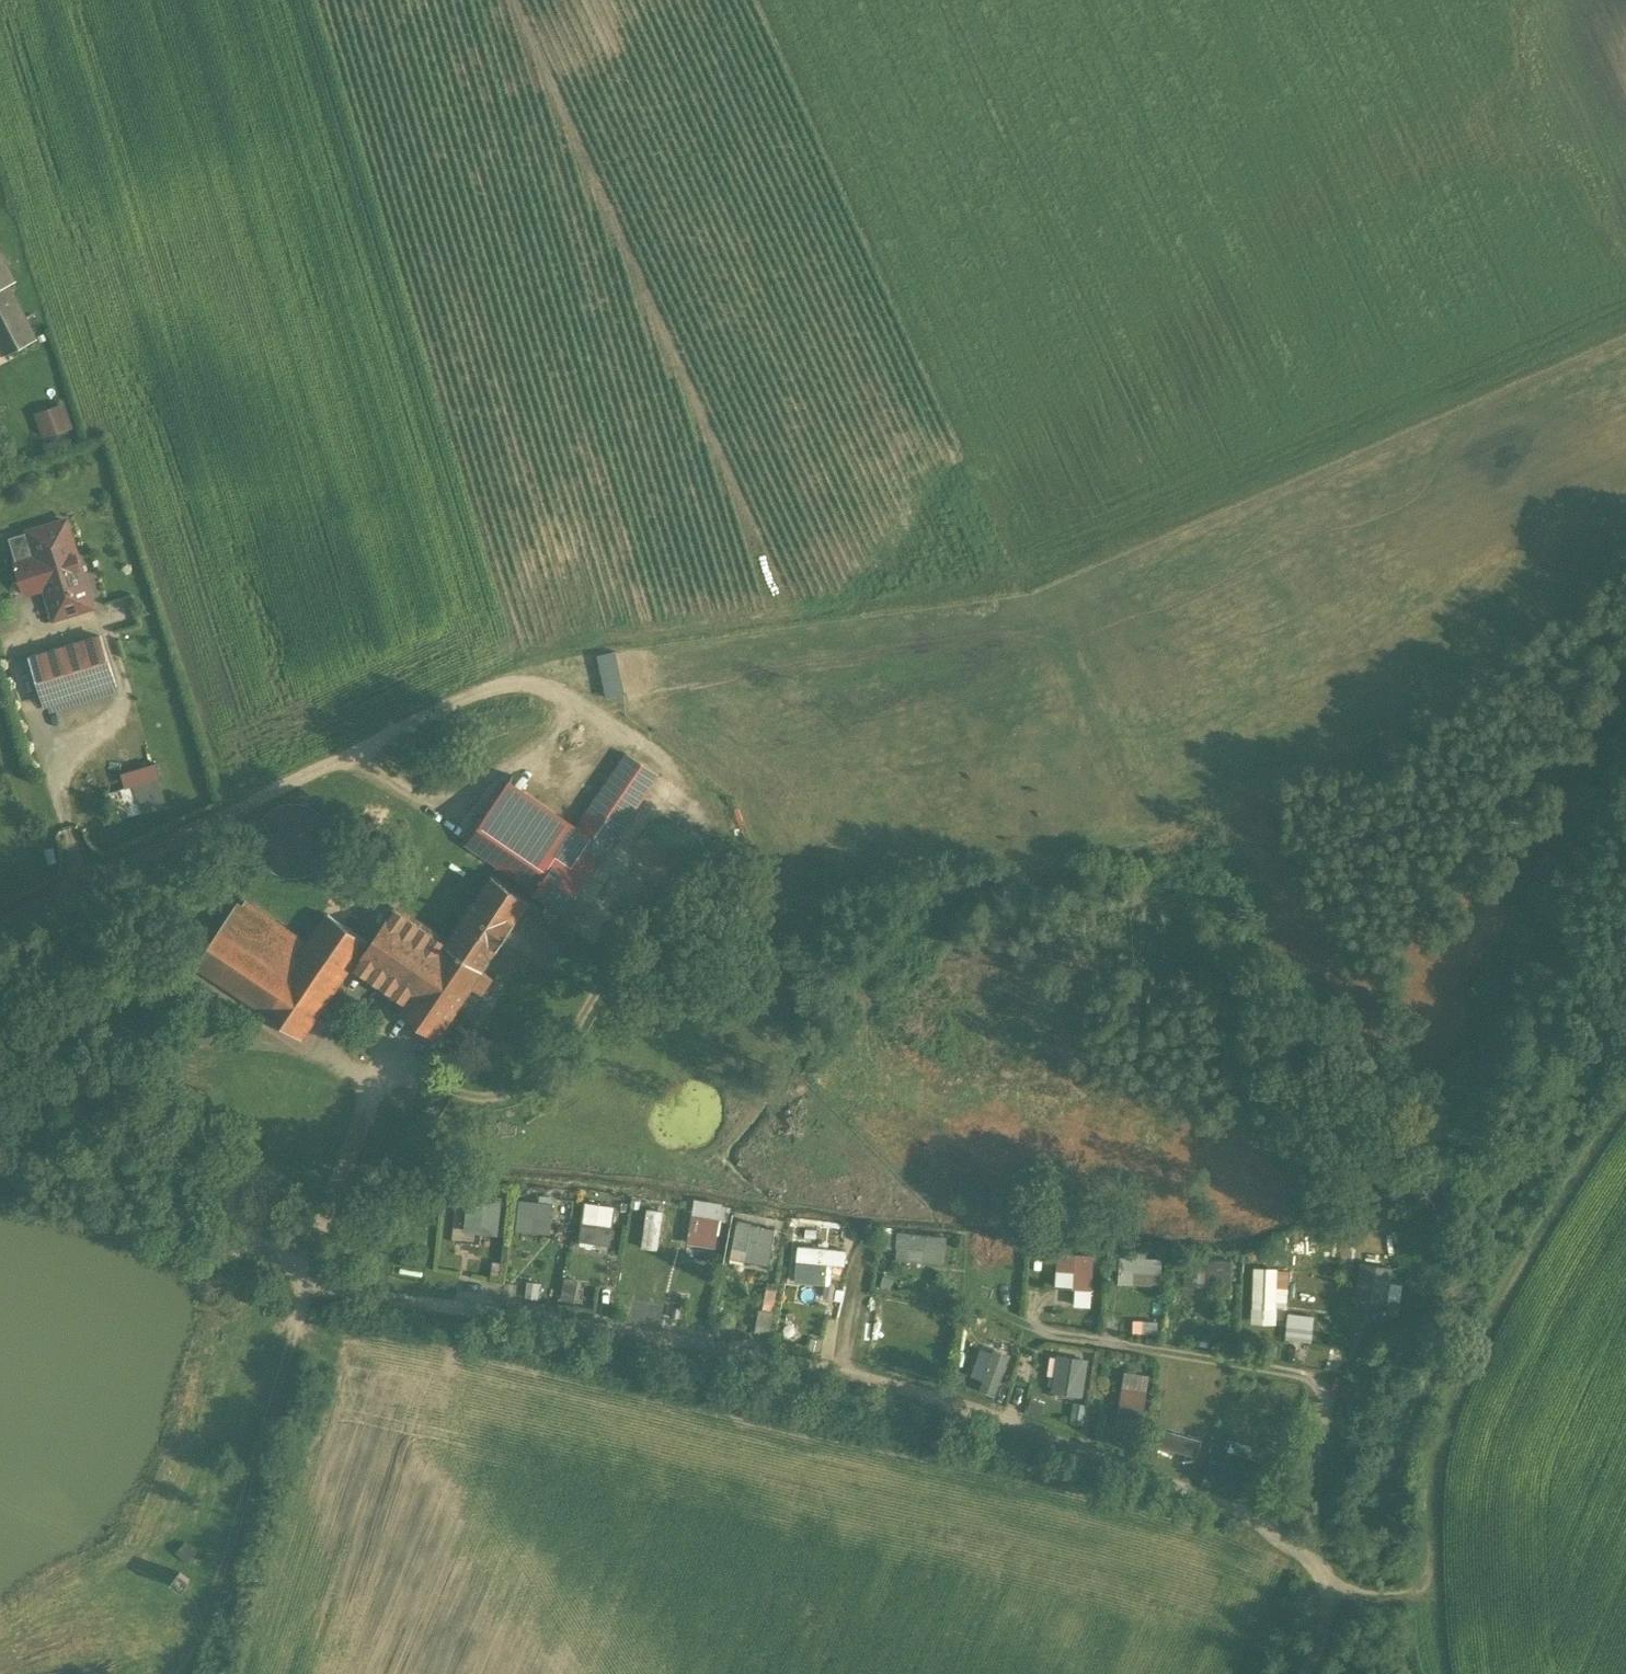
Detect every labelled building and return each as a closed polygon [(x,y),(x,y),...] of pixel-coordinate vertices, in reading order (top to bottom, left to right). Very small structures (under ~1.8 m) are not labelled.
[(0,266),(0,349),(31,331),(4,286),(10,283),(0,266)] [(76,416),(67,390),(40,399),(48,425),(76,416)] [(42,587),(45,596),(85,584),(65,521),(29,530),(34,555),(17,559),(25,594),(42,587)] [(92,607),(85,584),(45,596),(53,619),(92,607)] [(102,633),(31,659),(43,706),(116,682),(102,633)] [(573,832),(505,786),(467,842),(492,858),(566,908),(657,774),(626,753),(573,832)] [(156,778),(110,792),(117,814),(163,800),(156,778)] [(316,813),(303,810),(289,812),(277,818),(269,829),(264,842),(265,856),(271,868),(280,878),(293,883),(307,884),(320,880),(330,871),(337,859),(339,845),(336,832),(328,820),(316,813)] [(444,945),(482,971),(514,923),(529,901),(491,875),(445,943),(444,945)] [(529,901),(514,923),(543,942),(539,947),(553,956),(552,958),(554,959),(573,929),(529,901)] [(302,951),(235,906),(195,964),(262,1009),(261,1011),(301,1038),(367,940),(328,913),(302,951)] [(439,1034),(482,971),(444,945),(445,943),(396,910),(357,967),(407,1001),(401,1008),(439,1034)] [(506,1193),(469,1193),(469,1230),(507,1229),(506,1193)] [(559,1199),(524,1197),(522,1227),(557,1229),(559,1199)] [(621,1201),(585,1199),(583,1245),(601,1246),(601,1239),(619,1240),(621,1201)] [(695,1215),(690,1245),(724,1251),(730,1213),(711,1210),(710,1217),(695,1215)] [(779,1224),(742,1219),(736,1259),(772,1264),(779,1224)] [(840,1226),(802,1224),(800,1251),(838,1253),(840,1226)] [(950,1232),(901,1229),(899,1259),(948,1262),(950,1232)] [(1163,1249),(1113,1249),(1113,1267),(1124,1267),(1124,1280),(1163,1280),(1163,1249)] [(1097,1250),(1061,1250),(1061,1285),(1079,1285),(1079,1302),(1097,1302),(1097,1250)] [(1221,1260),(1178,1259),(1177,1283),(1220,1284),(1221,1260)] [(1398,1261),(1360,1259),(1358,1299),(1396,1300),(1398,1261)] [(994,1394),(1008,1356),(994,1351),(992,1356),(982,1353),(976,1369),(986,1373),(980,1389),(994,1394)] [(1087,1361),(1058,1357),(1053,1390),(1082,1394),(1087,1361)] [(1149,1377),(1123,1373),(1114,1427),(1140,1431),(1149,1377)] [(1249,1447),(1231,1441),(1223,1464),(1263,1477),(1267,1466),(1245,1458),(1249,1447)] [(184,1584),(189,1578),(179,1570),(175,1576),(170,1582),(175,1586),(180,1589),(184,1584)]
